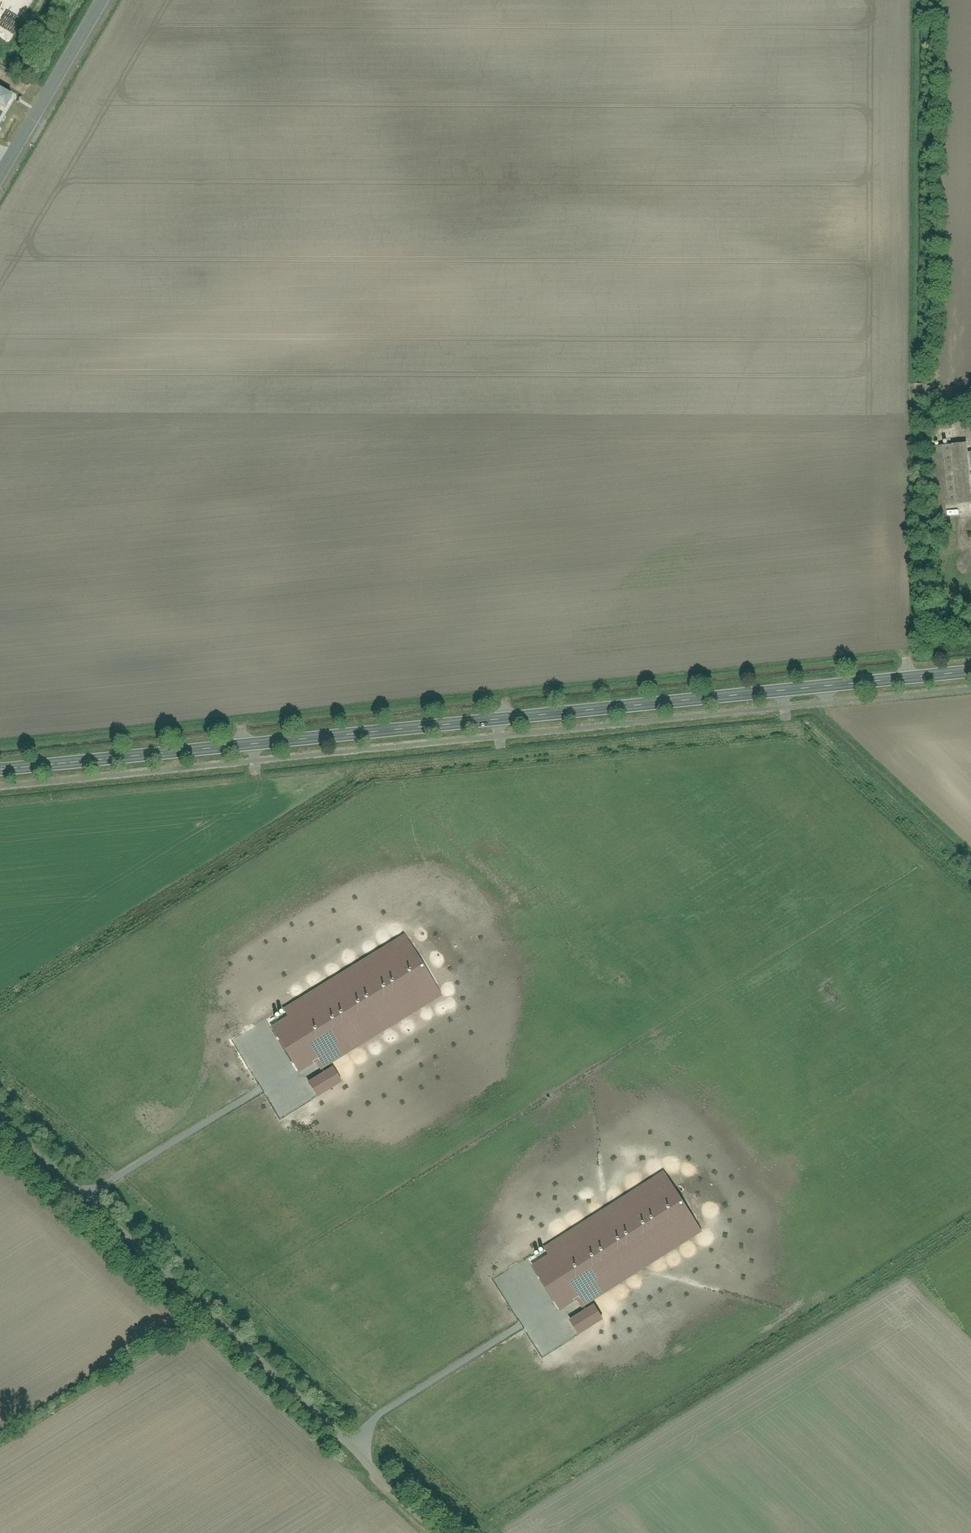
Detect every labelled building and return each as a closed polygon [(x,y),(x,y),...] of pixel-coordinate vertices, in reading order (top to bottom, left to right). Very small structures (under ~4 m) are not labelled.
[(0,88),(0,103),(15,113),(22,101),(0,88)] [(965,502),(959,443),(942,445),(948,503),(965,502)] [(290,1019),(273,1029),(298,1070),(316,1060),(320,1067),(440,994),(405,937),(284,1010),(290,1019)] [(317,1096),(341,1082),(333,1069),(309,1083),(317,1096)] [(551,1257),(535,1266),(560,1308),(577,1297),(581,1304),(701,1232),(666,1174),(545,1247),(551,1257)] [(579,1334),(603,1320),(595,1307),(571,1321),(579,1334)]
